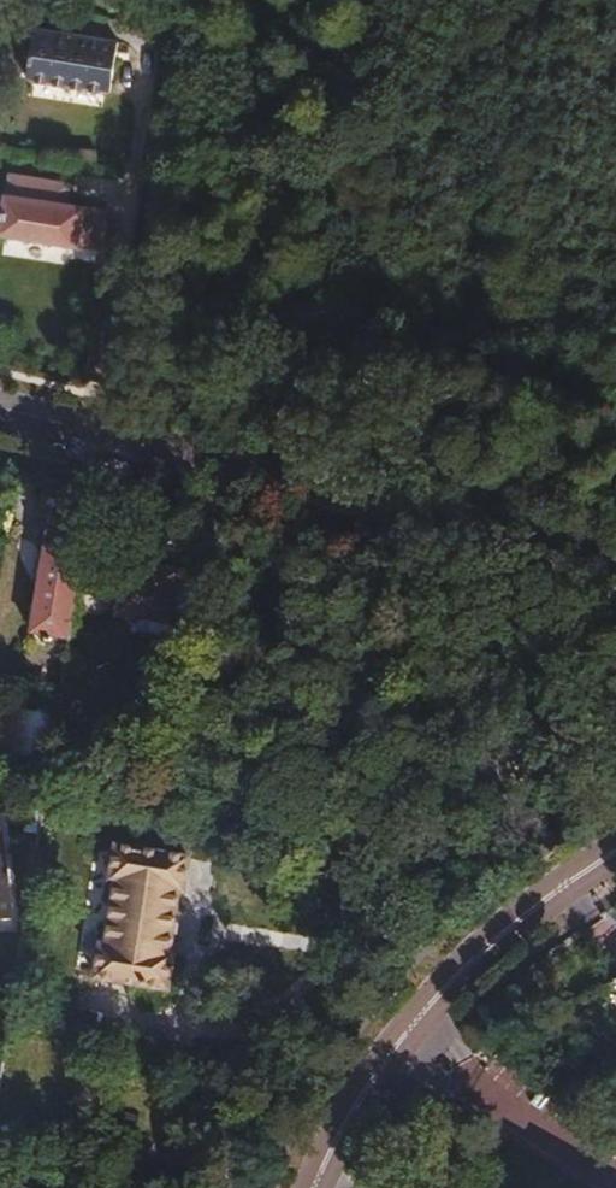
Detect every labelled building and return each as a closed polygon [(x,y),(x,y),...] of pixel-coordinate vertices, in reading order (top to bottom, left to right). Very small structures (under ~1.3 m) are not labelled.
[(36,27),(28,78),(110,93),(119,40),(36,27)] [(8,192),(1,229),(79,243),(80,239),(101,243),(106,209),(8,192)] [(69,643),(89,514),(52,508),(30,636),(69,643)] [(127,573),(119,616),(203,628),(213,576),(147,565),(145,576),(127,573)] [(10,924),(0,837),(0,925),(10,924)] [(188,856),(117,845),(111,877),(116,878),(112,904),(108,904),(105,917),(110,918),(106,944),(102,943),(96,976),(168,987),(173,954),(167,953),(177,888),(183,889),(188,856)]
